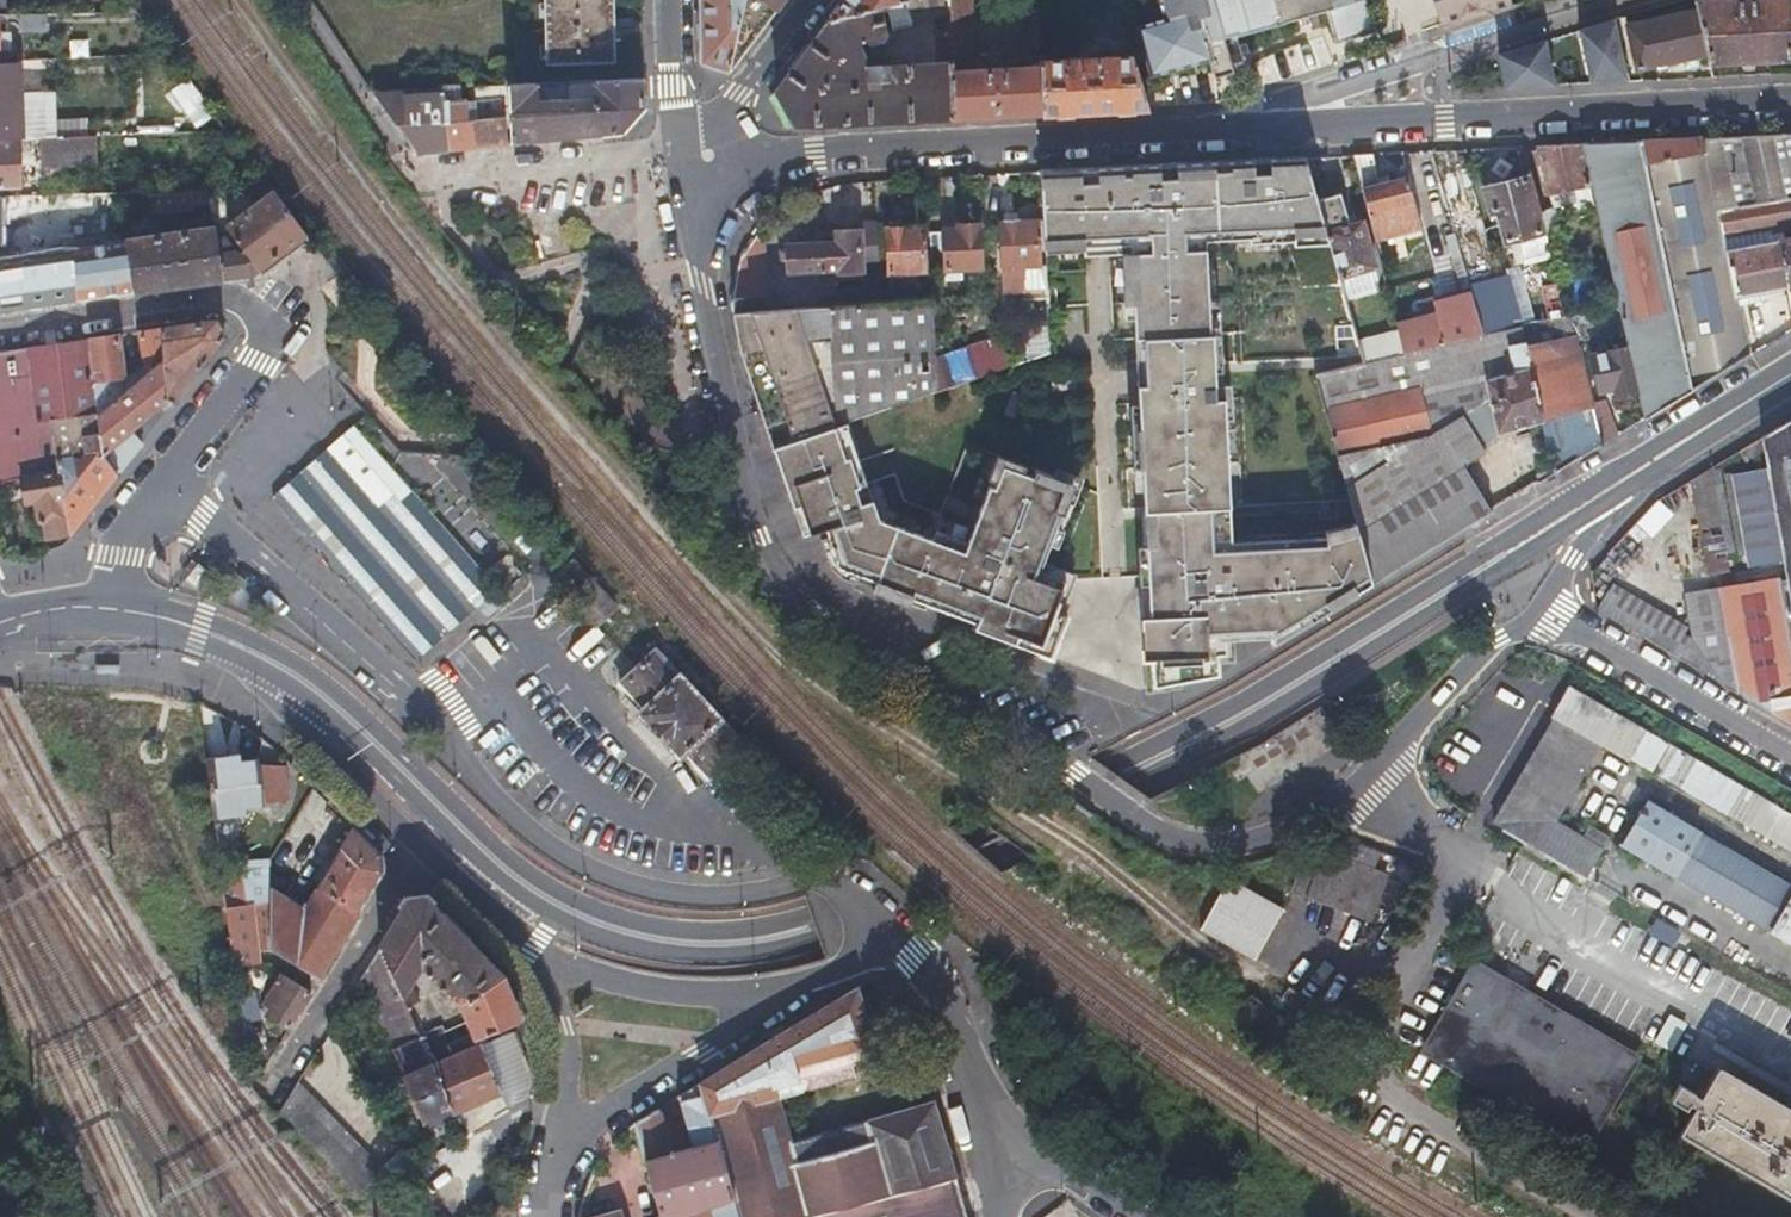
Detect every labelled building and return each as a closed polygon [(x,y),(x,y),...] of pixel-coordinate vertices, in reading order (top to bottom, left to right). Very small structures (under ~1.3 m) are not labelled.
[(541,61),(608,59),(608,38),(602,38),(601,18),(608,18),(607,0),(539,0),(541,61)] [(700,57),(725,67),(741,0),(699,0),(700,57)] [(725,67),(727,67),(782,0),(741,0),(725,67)] [(835,10),(873,2),(880,0),(843,0),(835,10)] [(950,8),(887,19),(883,0),(880,0),(873,2),(880,30),(879,34),(880,36),(880,37),(868,45),(856,41),(853,43),(864,66),(879,64),(950,60),(950,8)] [(950,8),(950,0),(883,0),(887,19),(950,8)] [(950,60),(949,117),(953,117),(1039,112),(1038,60),(1036,0),(1009,0),(1009,5),(1015,7),(1023,6),(1024,65),(992,67),(991,60),(985,60),(985,53),(969,53),(967,0),(950,0),(950,8),(950,60)] [(1160,16),(1155,17),(1153,8),(1132,14),(1135,23),(1132,24),(1150,91),(1212,73),(1202,39),(1234,30),(1235,34),(1284,21),(1282,17),(1325,5),(1335,41),(1374,29),(1366,0),(1156,0),(1160,16)] [(1438,25),(1455,19),(1454,13),(1486,3),(1489,14),(1509,7),(1507,0),(1431,0),(1438,25)] [(1697,10),(1705,52),(1706,58),(1787,52),(1786,32),(1790,31),(1788,0),(1694,0),(1697,10)] [(880,30),(873,2),(835,10),(833,14),(777,89),(795,125),(949,117),(950,60),(879,64),(864,66),(853,43),(856,41),(868,45),(880,37),(880,36),(879,34),(880,30)] [(1110,41),(1124,37),(1115,7),(1102,13),(1110,41)] [(1661,18),(1660,16),(1659,13),(1645,16),(1646,22),(1629,26),(1632,39),(1639,69),(1653,65),(1655,71),(1671,67),(1669,62),(1705,52),(1697,10),(1661,18)] [(4,19),(9,19),(14,19),(22,28),(45,27),(45,12),(3,13),(4,19)] [(1613,18),(1619,42),(1632,39),(1629,26),(1626,15),(1613,18)] [(4,43),(11,43),(10,26),(0,26),(0,43),(4,43)] [(1080,59),(1038,60),(1039,112),(1143,106),(1129,56),(1092,58),(1092,52),(1079,52),(1080,59)] [(1498,54),(1475,61),(1452,68),(1455,89),(1505,86),(1498,54)] [(20,135),(21,135),(18,59),(0,59),(0,136),(18,136),(20,135)] [(639,77),(509,81),(510,101),(513,143),(547,139),(620,131),(640,104),(639,77)] [(448,151),(504,144),(501,101),(510,101),(509,81),(476,82),(476,91),(471,91),(471,103),(461,103),(460,83),(441,83),(448,151)] [(424,154),(448,151),(441,83),(432,84),(422,84),(422,91),(372,93),(410,147),(413,150),(415,152),(424,154)] [(513,143),(510,101),(501,101),(504,144),(513,143)] [(1734,296),(1790,285),(1790,236),(1782,238),(1781,235),(1781,233),(1762,238),(1762,241),(1724,250),(1720,236),(1743,232),(1790,227),(1790,131),(1699,136),(1701,150),(1643,168),(1638,139),(1578,141),(1587,182),(1592,202),(1613,301),(1617,320),(1622,344),(1633,391),(1639,419),(1747,353),(1734,296)] [(96,133),(30,135),(30,151),(41,151),(42,166),(70,166),(70,156),(97,156),(96,133)] [(0,136),(0,183),(19,183),(18,136),(0,136)] [(1699,136),(1638,139),(1643,168),(1701,150),(1699,136)] [(1592,202),(1587,182),(1578,141),(1536,144),(1549,200),(1571,196),(1573,206),(1592,202)] [(1388,235),(1390,242),(1422,234),(1407,180),(1381,186),(1372,155),(1351,156),(1373,238),(1388,235)] [(1542,227),(1536,229),(1521,172),(1476,184),(1483,209),(1489,207),(1498,238),(1511,235),(1518,258),(1548,250),(1542,227)] [(251,184),(262,200),(273,191),(267,184),(251,184)] [(198,205),(208,204),(206,186),(196,187),(198,205)] [(47,282),(73,280),(72,246),(69,191),(32,192),(36,245),(44,245),(47,282)] [(190,191),(151,193),(151,210),(192,208),(190,191)] [(223,230),(236,248),(254,271),(304,230),(273,191),(262,200),(223,230)] [(1338,195),(1317,201),(1340,282),(1371,272),(1358,226),(1346,229),(1338,195)] [(1555,224),(1549,200),(1536,203),(1542,227),(1555,224)] [(933,221),(934,245),(935,268),(952,268),(953,277),(964,277),(962,267),(987,266),(984,213),(961,214),(961,220),(933,221)] [(1010,289),(1045,287),(1042,216),(1006,218),(1010,289)] [(930,268),(929,245),(927,222),(890,224),(892,271),(930,268)] [(786,249),(786,256),(786,263),(791,263),(791,269),(842,267),(843,275),(869,274),(868,257),(883,256),(882,223),(828,226),(829,242),(790,245),(790,248),(786,249)] [(210,227),(124,238),(127,291),(216,279),(212,239),(210,227)] [(731,308),(772,305),(766,233),(761,227),(738,259),(731,308)] [(72,246),(73,280),(73,298),(127,291),(124,238),(72,246)] [(218,238),(212,239),(216,279),(220,278),(246,275),(229,252),(218,238)] [(254,271),(236,248),(229,252),(246,275),(249,275),(254,271)] [(895,280),(885,280),(886,297),(896,296),(895,280)] [(1500,286),(1470,294),(1482,332),(1485,331),(1491,330),(1506,327),(1511,326),(1506,306),(1500,286)] [(1546,317),(1564,313),(1559,291),(1541,296),(1546,317)] [(886,297),(772,305),(731,308),(739,349),(773,448),(942,388),(940,354),(936,293),(896,296),(886,297)] [(1482,332),(1470,294),(1470,293),(1437,303),(1439,312),(1398,323),(1399,330),(1405,350),(1406,350),(1482,332)] [(1569,331),(1617,320),(1613,301),(1564,313),(1569,331)] [(1520,336),(1540,418),(1573,412),(1575,425),(1592,421),(1582,384),(1569,331),(1564,313),(1546,317),(1517,324),(1520,336)] [(168,327),(152,328),(161,402),(166,403),(169,405),(217,338),(212,320),(168,327)] [(1506,327),(1509,339),(1520,336),(1517,324),(1511,326),(1506,327)] [(113,334),(88,338),(101,441),(107,460),(127,438),(161,402),(152,328),(136,330),(131,331),(135,363),(119,378),(113,334)] [(1405,350),(1399,330),(1357,339),(1363,361),(1405,350)] [(1497,353),(1491,330),(1485,331),(1482,332),(1406,350),(1412,373),(1497,353)] [(1367,583),(1355,529),(1323,538),(1323,543),(1229,548),(1219,549),(1217,512),(1227,512),(1226,506),(1227,506),(1221,396),(1213,396),(1210,332),(1132,336),(1135,400),(1126,401),(1130,466),(1139,466),(1150,684),(1215,672),(1214,652),(1223,651),(1222,625),(1240,621),(1240,628),(1270,626),(1271,642),(1367,583)] [(979,340),(940,354),(942,388),(1012,363),(1003,333),(979,340)] [(1495,428),(1540,418),(1520,336),(1509,339),(1505,340),(1512,365),(1482,373),(1495,428)] [(54,419),(60,471),(68,534),(70,532),(112,479),(109,467),(107,460),(101,441),(88,338),(28,347),(36,421),(54,419)] [(1608,397),(1633,391),(1622,344),(1586,354),(1595,389),(1606,387),(1608,397)] [(60,471),(54,419),(36,421),(28,347),(0,351),(0,478),(22,475),(60,471)] [(1316,373),(1336,454),(1427,433),(1412,373),(1406,350),(1405,350),(1363,361),(1316,373)] [(1363,456),(1385,503),(1372,511),(1374,517),(1461,467),(1483,451),(1459,415),(1427,433),(1336,454),(1338,461),(1363,456)] [(1728,584),(1685,592),(1693,636),(1605,587),(1593,608),(1790,722),(1790,415),(1710,465),(1720,522),(1691,527),(1699,575),(1780,561),(1783,577),(1776,578),(1776,574),(1728,584)] [(1006,638),(1056,655),(1071,613),(1056,608),(1067,577),(1041,568),(1073,481),(1035,467),(1032,474),(1003,464),(995,486),(989,484),(969,542),(937,531),(934,540),(880,520),(873,502),(861,506),(855,489),(867,485),(845,424),(773,450),(794,510),(801,508),(808,537),(827,531),(830,540),(822,543),(831,570),(843,579),(859,585),(862,577),(878,583),(875,592),(913,605),(915,600),(980,623),(1008,633),(1006,638)] [(412,658),(495,587),(356,433),(275,503),(325,559),(412,658)] [(112,479),(138,447),(127,438),(107,460),(109,467),(112,479)] [(1353,521),(1355,529),(1374,517),(1372,511),(1385,503),(1363,456),(1338,461),(1353,521)] [(1683,481),(1691,527),(1720,522),(1710,465),(1683,481)] [(1355,529),(1367,583),(1382,574),(1487,510),(1461,467),(1374,517),(1355,529)] [(60,471),(22,475),(24,505),(33,504),(37,537),(68,534),(60,471)] [(1623,537),(1638,551),(1675,512),(1659,498),(1623,537)] [(801,508),(794,510),(805,539),(808,537),(801,508)] [(1229,548),(1227,512),(1217,512),(1219,549),(1229,548)] [(1355,529),(1353,521),(1322,530),(1323,538),(1355,529)] [(573,560),(563,569),(553,579),(593,621),(613,603),(573,560)] [(978,628),(1006,638),(1008,633),(980,623),(978,628)] [(642,708),(639,710),(637,712),(679,756),(683,753),(707,776),(742,744),(657,652),(621,685),(642,708)] [(1790,845),(1790,812),(1743,785),(1566,685),(1550,712),(1554,714),(1492,820),(1584,876),(1607,837),(1587,825),(1578,838),(1549,822),(1597,739),(1625,755),(1628,751),(1790,845)] [(258,779),(257,758),(239,760),(237,754),(204,756),(208,789),(232,784),(258,779)] [(232,784),(208,789),(212,814),(243,811),(243,801),(282,796),(279,761),(257,758),(258,779),(232,784)] [(1698,834),(1699,831),(1644,799),(1618,845),(1675,877),(1677,875),(1771,928),(1771,932),(1790,943),(1790,887),(1698,834)] [(387,841),(359,814),(350,824),(378,851),(387,841)] [(350,824),(349,823),(348,822),(302,906),(280,895),(266,888),(266,897),(265,945),(316,976),(381,869),(378,851),(350,824)] [(266,888),(280,895),(306,849),(280,834),(268,855),(266,888)] [(1336,836),(1328,853),(1371,869),(1377,852),(1336,836)] [(237,870),(235,857),(232,839),(215,841),(219,873),(237,870)] [(1302,872),(1309,875),(1317,878),(1310,897),(1367,918),(1384,873),(1371,869),(1328,853),(1312,847),(1302,872)] [(237,870),(219,873),(230,964),(252,961),(244,901),(266,897),(266,888),(268,855),(235,857),(237,870)] [(1199,927),(1251,956),(1280,905),(1228,876),(1199,927)] [(467,1017),(474,1035),(512,1018),(519,1016),(503,972),(427,899),(402,898),(375,945),(402,1005),(417,998),(407,975),(416,960),(459,998),(463,1007),(467,1017)] [(1671,945),(1678,931),(1656,921),(1649,935),(1671,945)] [(402,1005),(375,945),(356,976),(372,1003),(370,1005),(424,1121),(450,1111),(414,1032),(402,1005)] [(467,1017),(463,1007),(459,998),(416,960),(407,975),(417,998),(402,1005),(414,1032),(439,1021),(443,1029),(467,1017)] [(1477,969),(1453,1011),(1429,1052),(1588,1142),(1636,1059),(1477,969)] [(257,1008),(272,1017),(287,1025),(309,988),(277,971),(257,1008)] [(931,1097),(791,1137),(778,1095),(853,1073),(846,1048),(871,1040),(866,1024),(871,1014),(866,995),(856,990),(854,986),(680,1088),(693,1141),(673,1146),(659,1100),(632,1115),(658,1206),(643,1211),(644,1216),(965,1216),(931,1097)] [(474,1035),(467,1017),(443,1029),(439,1021),(414,1032),(450,1111),(459,1131),(503,1103),(475,1043),(477,1042),(474,1035)] [(239,1028),(240,1039),(242,1051),(261,1071),(270,1054),(261,1025),(239,1028)] [(503,1103),(522,1091),(496,1033),(477,1042),(475,1043),(503,1103)] [(1757,1176),(1790,1194),(1790,1108),(1720,1069),(1702,1098),(1708,1101),(1705,1105),(1692,1098),(1695,1093),(1696,1092),(1680,1083),(1670,1100),(1687,1109),(1690,1104),(1697,1107),(1682,1134),(1757,1176)] [(295,1081),(287,1094),(278,1108),(361,1194),(388,1177),(295,1081)] [(1702,1098),(1695,1093),(1692,1098),(1705,1105),(1708,1101),(1702,1098)] [(1066,1200),(1048,1214),(1045,1216),(1090,1216),(1066,1200)] [(592,1213),(580,1216),(621,1216),(618,1206),(592,1213)]
